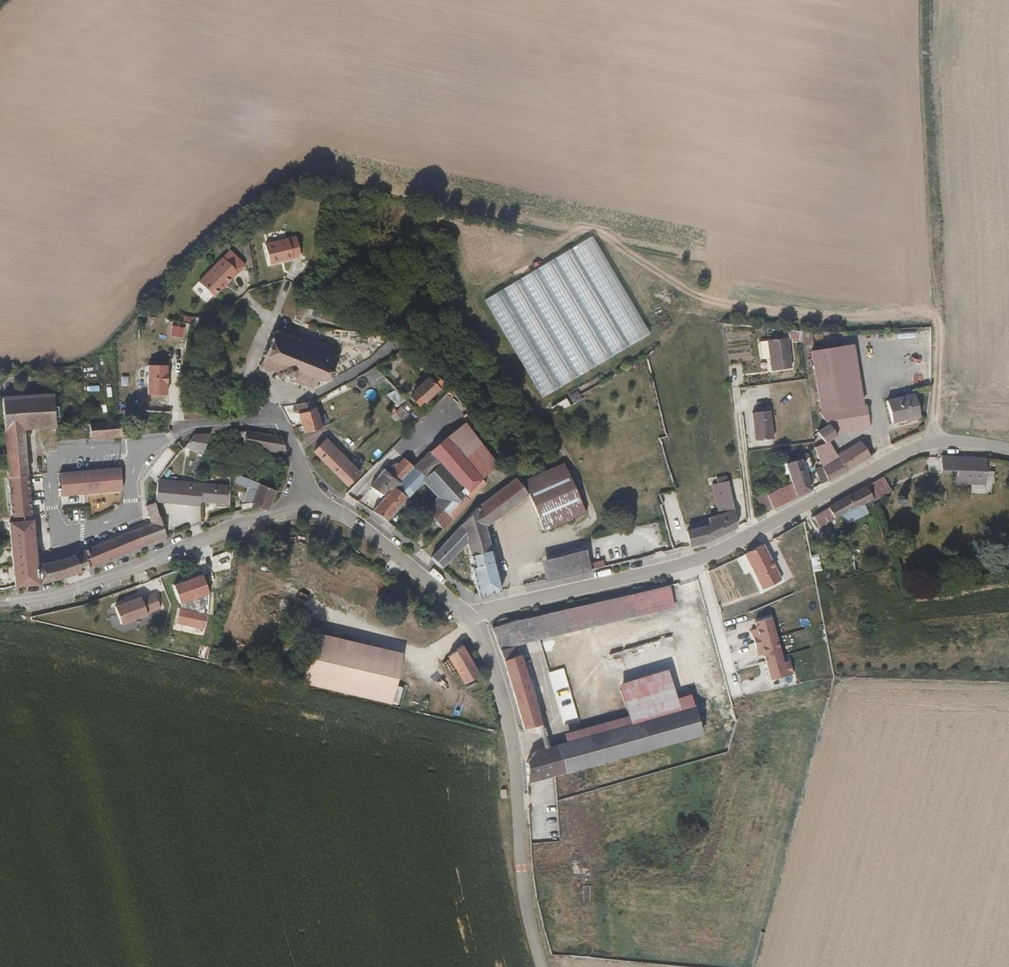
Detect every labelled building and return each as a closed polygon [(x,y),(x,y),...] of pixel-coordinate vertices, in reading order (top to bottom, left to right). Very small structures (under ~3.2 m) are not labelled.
[(270,266),(302,257),(296,237),(264,247),(270,266)] [(255,269),(250,243),(245,244),(251,270),(255,269)] [(573,247),(484,295),(538,395),(627,347),(573,247)] [(238,275),(222,260),(198,285),(213,300),(225,287),(226,288),(238,275)] [(802,342),(811,343),(812,334),(803,333),(802,342)] [(326,363),(329,352),(273,334),(258,369),(260,372),(259,374),(266,377),(267,379),(276,382),(279,389),(290,392),(294,386),(302,388),(302,391),(308,390),(314,391),(318,383),(323,384),(324,387),(327,386),(330,383),(333,384),(337,382),(335,379),(338,371),(334,368),(334,364),(331,363),(330,364),(326,363)] [(770,376),(792,371),(785,334),(753,339),(757,361),(768,360),(770,376)] [(854,401),(849,341),(814,344),(820,403),(816,403),(825,417),(828,422),(868,419),(867,400),(854,401)] [(165,364),(144,364),(145,393),(165,393),(165,364)] [(375,364),(363,373),(374,387),(385,378),(375,364)] [(436,374),(429,369),(427,372),(425,371),(411,391),(413,392),(412,394),(420,400),(421,398),(423,400),(438,379),(436,377),(438,375),(436,374)] [(756,415),(781,410),(777,392),(753,397),(756,415)] [(890,422),(917,421),(915,398),(887,399),(890,422)] [(5,408),(8,438),(28,436),(57,432),(58,432),(56,402),(5,408)] [(139,420),(171,419),(170,402),(139,403),(139,420)] [(308,406),(302,407),(311,434),(328,429),(319,402),(308,406)] [(419,432),(425,426),(431,421),(427,417),(418,408),(416,405),(404,416),(419,432)] [(478,418),(477,417),(451,442),(478,476),(484,482),(501,466),(473,424),(478,418)] [(828,422),(825,417),(814,424),(823,437),(834,430),(828,422)] [(92,442),(125,439),(123,424),(91,428),(92,442)] [(425,434),(429,430),(425,426),(419,432),(408,442),(412,446),(419,439),(420,440),(425,436),(425,434)] [(328,429),(311,434),(313,441),(330,436),(328,429)] [(12,473),(13,484),(33,482),(28,436),(8,438),(12,473)] [(218,436),(210,436),(197,450),(209,452),(218,436)] [(248,446),(250,437),(222,436),(219,451),(216,451),(214,461),(224,463),(228,450),(240,448),(241,445),(247,447),(248,446)] [(254,437),(250,437),(248,446),(262,449),(264,439),(254,437)] [(353,487),(366,475),(329,438),(317,450),(353,487)] [(843,464),(839,467),(836,462),(822,438),(813,443),(836,481),(849,473),(843,464)] [(281,441),(264,439),(262,449),(277,455),(280,447),(281,445),(281,441)] [(285,442),(281,441),(281,445),(280,447),(277,455),(292,459),(285,442)] [(870,441),(836,462),(839,467),(843,464),(849,473),(878,454),(870,441)] [(466,489),(478,476),(451,442),(436,456),(446,466),(466,489)] [(805,459),(803,452),(799,454),(801,460),(789,466),(799,485),(776,498),(773,492),(763,497),(771,514),(818,490),(809,469),(805,459)] [(430,481),(446,466),(436,456),(420,472),(429,482),(430,481)] [(814,466),(810,456),(805,459),(809,469),(814,466)] [(965,481),(992,481),(994,457),(952,457),(952,471),(965,471),(965,481)] [(589,517),(588,515),(569,465),(559,470),(551,473),(524,485),(521,481),(489,502),(473,517),(436,556),(447,573),(455,566),(450,560),(473,538),(475,545),(473,545),(476,561),(474,562),(475,568),(477,567),(480,582),(483,596),(485,597),(506,592),(494,523),(530,499),(548,535),(589,517)] [(387,499),(389,496),(393,499),(404,487),(419,473),(412,466),(406,473),(392,472),(376,490),(387,499)] [(452,504),(466,489),(446,466),(430,481),(443,494),(452,504)] [(821,482),(827,479),(821,466),(814,470),(821,482)] [(68,498),(132,492),(130,467),(66,473),(68,498)] [(429,482),(420,472),(419,473),(404,487),(413,496),(414,497),(429,482)] [(863,490),(867,500),(879,493),(883,499),(901,488),(891,473),(863,490)] [(487,486),(484,482),(478,476),(466,489),(452,504),(448,508),(457,517),(472,501),(487,486)] [(267,488),(245,481),(239,480),(237,489),(263,497),(267,488)] [(13,484),(17,524),(38,521),(33,482),(13,484)] [(722,518),(727,537),(744,529),(731,483),(721,486),(715,487),(722,518)] [(204,508),(208,508),(207,490),(164,487),(161,489),(159,510),(180,511),(182,494),(204,496),(204,508)] [(413,496),(404,487),(393,499),(378,513),(391,523),(413,496)] [(271,509),(280,493),(267,488),(263,497),(258,507),(246,510),(246,516),(255,514),(271,509)] [(231,491),(207,490),(208,508),(230,509),(231,491)] [(814,532),(867,500),(863,490),(829,511),(808,521),(814,532)] [(204,496),(182,494),(180,511),(203,513),(204,508),(204,496)] [(430,511),(438,519),(448,527),(457,517),(448,508),(452,504),(443,494),(430,511)] [(400,530),(416,542),(426,533),(438,519),(430,511),(422,505),(400,530)] [(687,550),(676,514),(673,506),(669,508),(669,511),(668,512),(677,552),(687,550)] [(152,531),(93,554),(100,574),(172,544),(159,510),(147,514),(152,531)] [(716,543),(727,537),(722,518),(710,523),(711,527),(708,528),(713,544),(716,543)] [(434,541),(448,527),(438,519),(426,533),(434,541)] [(44,568),(38,521),(17,524),(25,596),(46,590),(44,568)] [(689,534),(693,549),(713,544),(708,528),(689,534)] [(434,541),(426,533),(416,542),(426,550),(434,541)] [(780,580),(762,544),(742,553),(759,590),(780,580)] [(595,571),(590,551),(545,562),(549,582),(595,571)] [(79,560),(69,564),(44,568),(46,590),(81,581),(100,574),(93,554),(79,560)] [(473,583),(480,582),(477,567),(475,568),(470,569),(473,583)] [(623,599),(628,616),(671,606),(666,589),(623,599)] [(140,627),(182,614),(174,595),(132,608),(140,627)] [(628,616),(623,599),(536,621),(543,642),(541,643),(542,646),(570,639),(569,631),(628,616)] [(782,660),(772,614),(754,618),(756,627),(750,629),(756,654),(763,653),(768,678),(792,672),(789,658),(782,660)] [(503,659),(515,700),(533,694),(525,650),(542,646),(541,643),(543,642),(536,621),(494,631),(503,659)] [(393,698),(403,652),(316,632),(306,677),(393,698)] [(480,676),(461,646),(446,657),(465,686),(480,676)] [(540,701),(535,702),(533,694),(515,700),(520,738),(540,735),(536,714),(542,712),(540,701)] [(563,756),(702,719),(700,707),(635,725),(561,746),(563,756)] [(702,719),(563,756),(555,759),(562,780),(562,784),(707,744),(702,719)] [(562,784),(562,780),(555,759),(534,764),(533,765),(525,774),(529,802),(553,796),(552,787),(562,784)]
